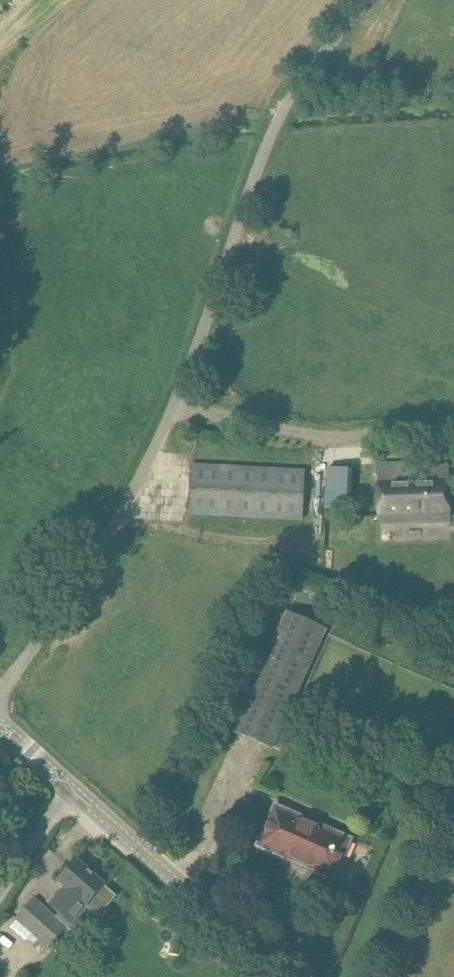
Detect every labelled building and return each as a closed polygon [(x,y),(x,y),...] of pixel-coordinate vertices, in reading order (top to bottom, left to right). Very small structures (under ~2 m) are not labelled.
[(379,485),(379,525),(446,524),(446,471),(434,471),(434,480),(426,480),(426,463),(415,463),(379,463),(379,485)] [(302,520),(305,471),(192,465),(190,514),(302,520)] [(355,507),(357,467),(330,466),(328,506),(355,507)] [(273,748),(325,629),(288,612),(234,731),(273,748)] [(352,841),(334,833),(274,806),(274,808),(275,808),(258,845),(333,879),(350,842),(351,842),(352,841)] [(103,912),(116,897),(78,861),(60,881),(66,887),(50,904),(71,923),(91,901),(103,912)] [(61,945),(47,934),(22,909),(2,931),(23,950),(42,967),(61,945)]
